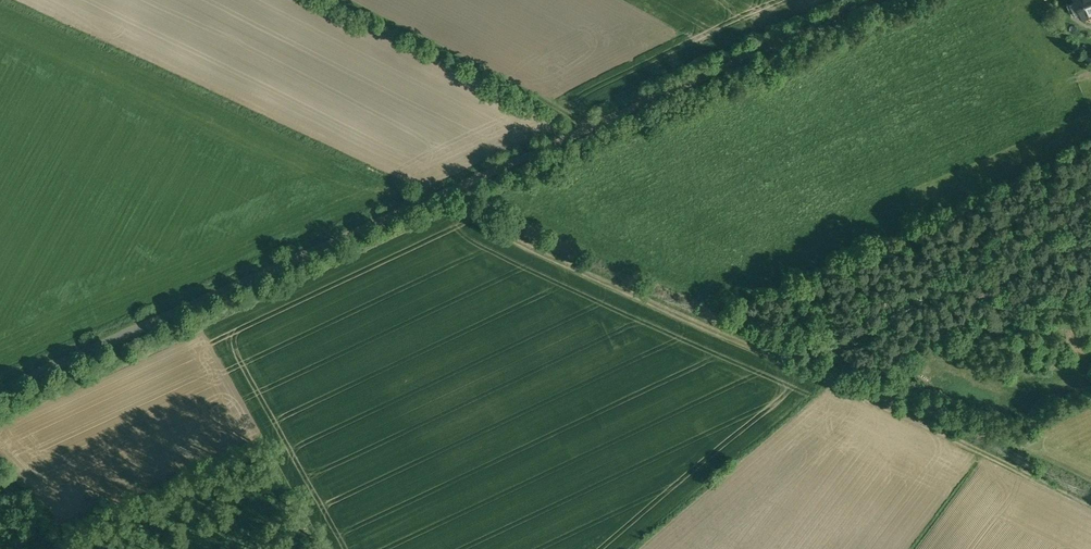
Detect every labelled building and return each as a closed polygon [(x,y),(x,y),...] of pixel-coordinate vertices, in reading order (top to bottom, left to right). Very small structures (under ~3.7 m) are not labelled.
[(1084,19),(1090,16),(1090,0),(1075,0),(1084,19)]
